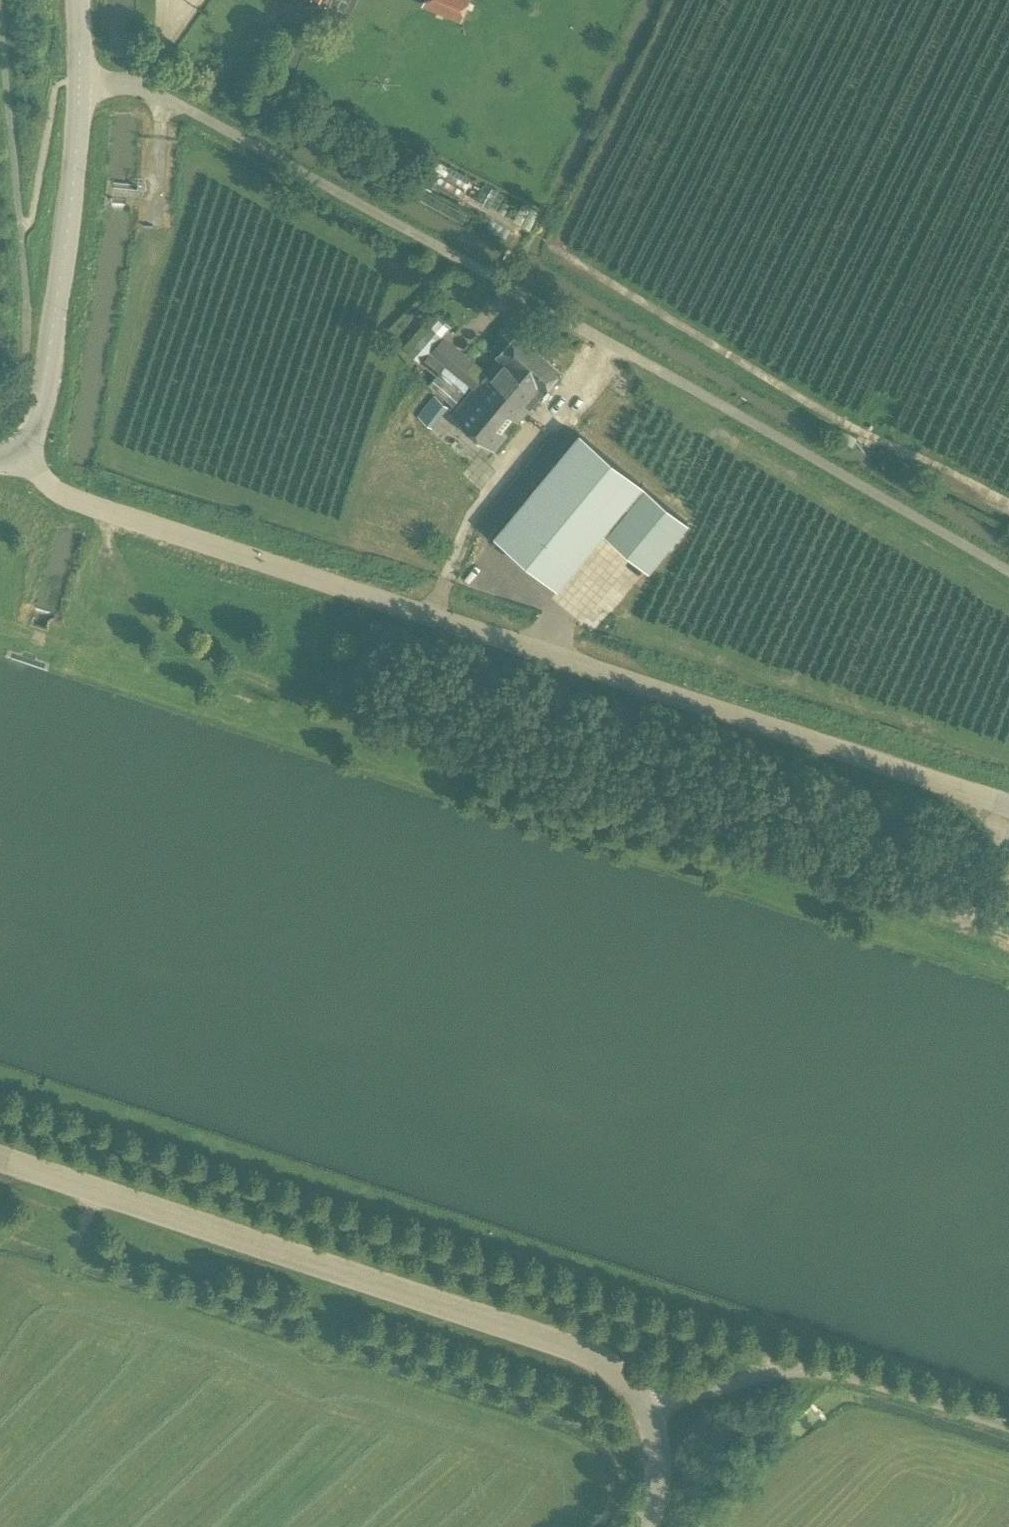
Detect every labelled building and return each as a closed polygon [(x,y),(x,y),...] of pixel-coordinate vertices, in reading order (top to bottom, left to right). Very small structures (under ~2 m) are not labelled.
[(461,19),(468,0),(425,0),(424,4),(461,19)] [(436,157),(425,178),(458,197),(470,177),(436,157)] [(498,340),(505,345),(496,355),(498,357),(486,371),(487,372),(507,388),(539,350),(525,339),(527,337),(527,333),(516,323),(509,323),(498,336),(498,340)] [(409,350),(422,361),(431,350),(443,336),(431,325),(409,350)] [(443,336),(431,350),(446,364),(465,379),(472,385),(485,370),(444,335),(443,336)] [(431,350),(422,361),(437,374),(446,364),(431,350)] [(560,369),(539,350),(507,388),(529,406),(548,383),(553,382),(559,375),(558,371),(560,369)] [(448,399),(465,379),(446,364),(437,374),(429,383),(448,399)] [(493,448),(505,434),(499,429),(510,416),(516,421),(529,406),(507,388),(486,371),(485,370),(472,385),(474,387),(452,414),(493,448)] [(437,397),(422,416),(434,426),(449,407),(437,397)] [(580,433),(498,532),(560,583),(605,528),(652,566),(688,521),(580,433)]
